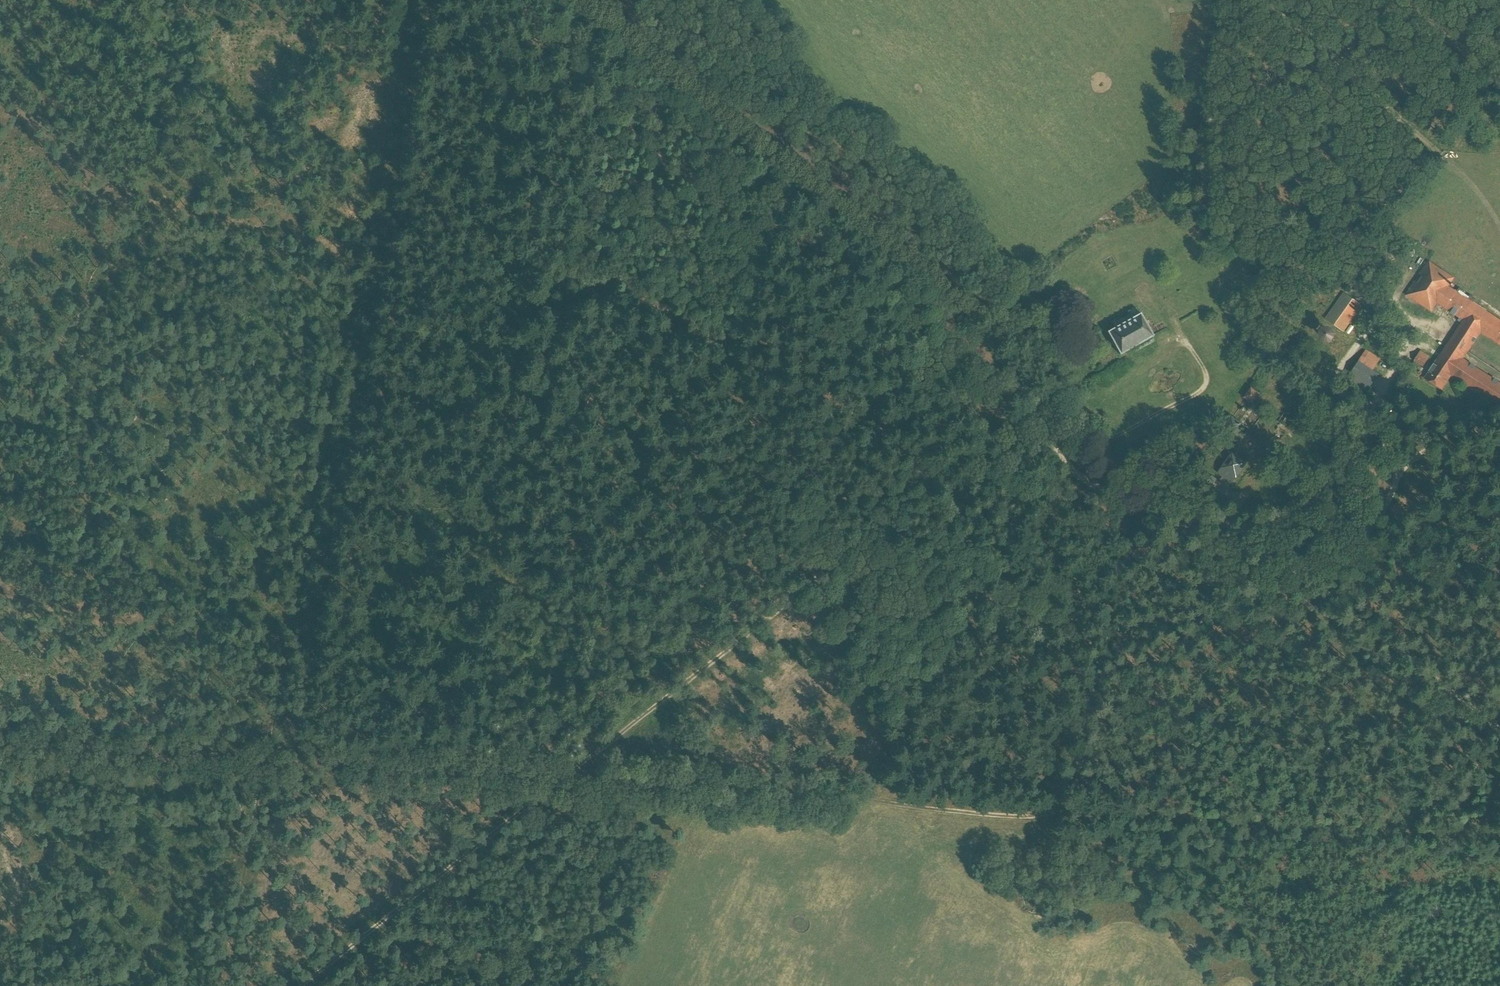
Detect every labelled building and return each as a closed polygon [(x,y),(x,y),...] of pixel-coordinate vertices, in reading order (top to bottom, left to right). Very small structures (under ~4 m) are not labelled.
[(1463,319),(1481,332),(1499,344),(1499,319),(1474,302),(1477,298),(1469,294),(1467,298),(1463,295),(1465,291),(1459,287),(1456,291),(1450,287),(1455,278),(1431,262),(1408,298),(1431,312),(1437,303),(1463,319)] [(1344,332),(1363,307),(1345,294),(1327,320),(1344,332)] [(1108,332),(1120,354),(1153,336),(1141,314),(1108,332)] [(1463,319),(1434,364),(1424,379),(1443,391),(1452,377),(1499,406),(1499,405),(1499,383),(1463,360),(1481,332),(1463,319)] [(1331,327),(1326,327),(1323,328),(1320,332),(1319,336),(1320,340),(1324,343),(1328,344),(1333,342),(1335,338),(1335,334),(1334,330),(1331,327)] [(1364,397),(1379,375),(1374,371),(1381,359),(1367,349),(1344,384),(1364,397)] [(1414,361),(1424,367),(1429,360),(1419,353),(1414,361)] [(1253,403),(1260,393),(1252,387),(1244,397),(1253,403)] [(1242,423),(1232,416),(1224,426),(1238,436),(1241,431),(1238,429),(1242,423)] [(1232,452),(1218,472),(1233,483),(1236,478),(1237,478),(1248,463),(1232,452)] [(1207,471),(1201,479),(1211,487),(1217,479),(1207,471)] [(1205,503),(1208,498),(1199,491),(1195,497),(1205,503)] [(855,806),(854,812),(876,817),(878,811),(855,806)]
